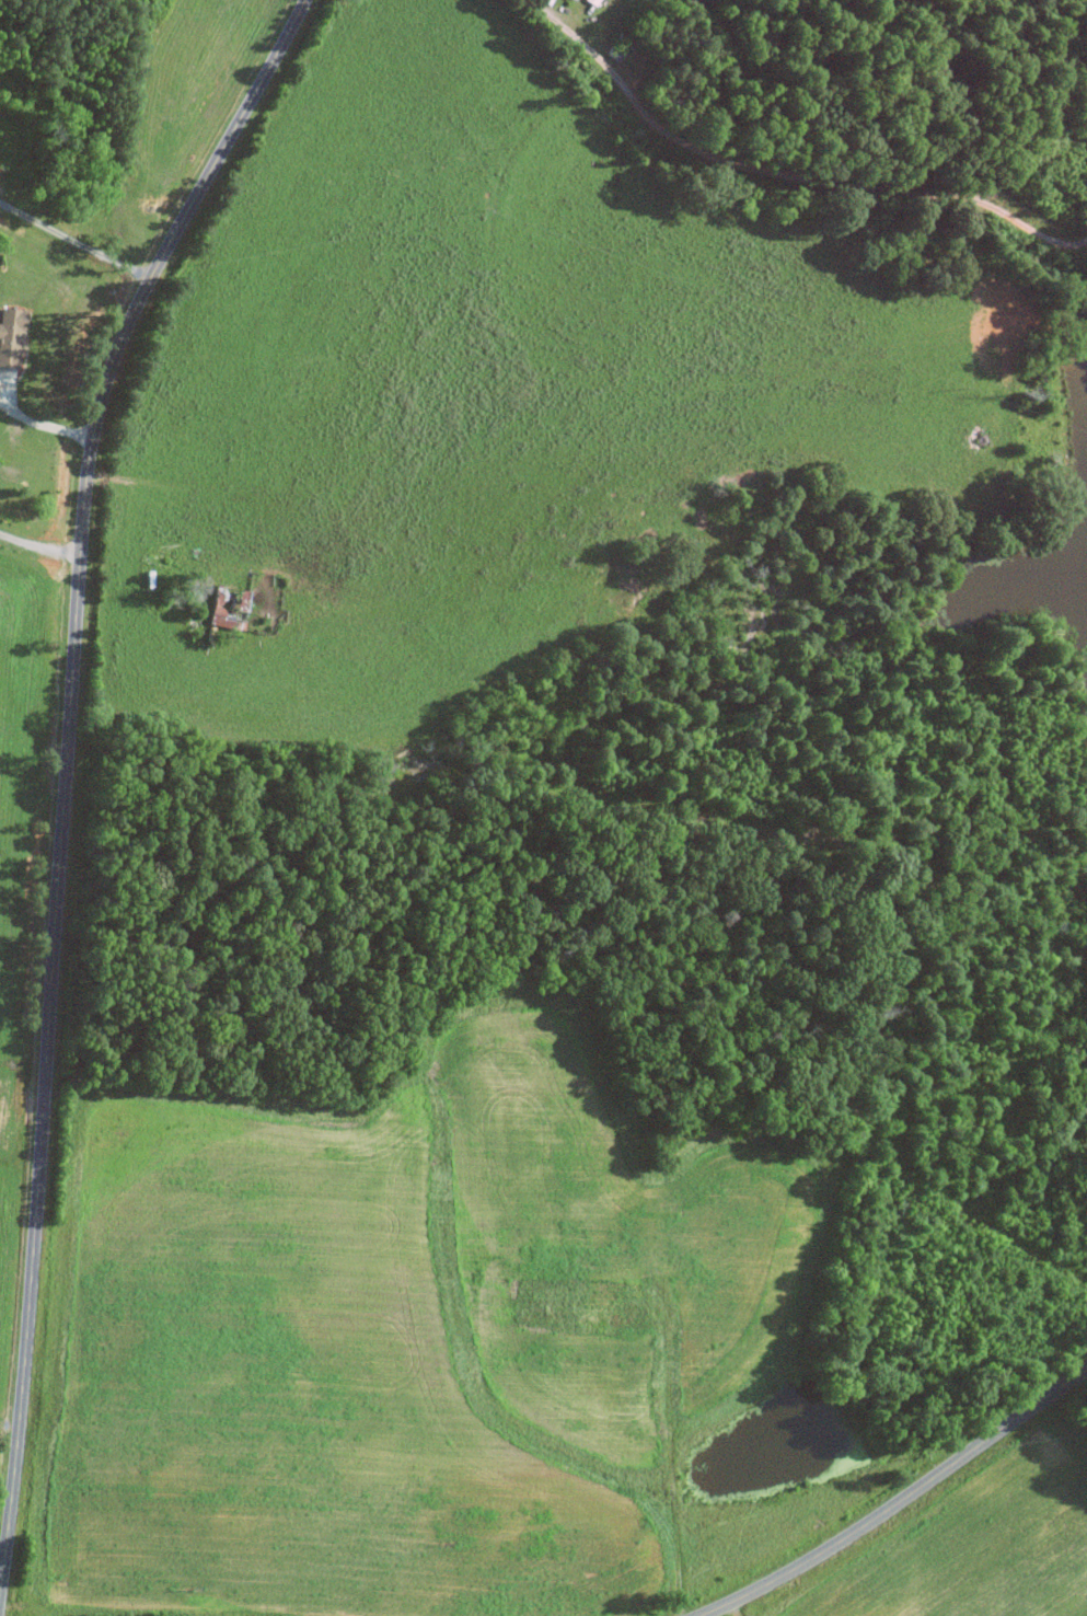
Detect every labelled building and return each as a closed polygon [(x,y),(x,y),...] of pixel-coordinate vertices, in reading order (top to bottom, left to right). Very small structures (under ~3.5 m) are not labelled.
[(16,367),(20,308),(0,307),(0,366),(16,367)] [(231,616),(219,614),(224,586),(213,584),(205,622),(229,627),(231,616)] [(232,608),(241,609),(244,590),(234,589),(232,608)]
